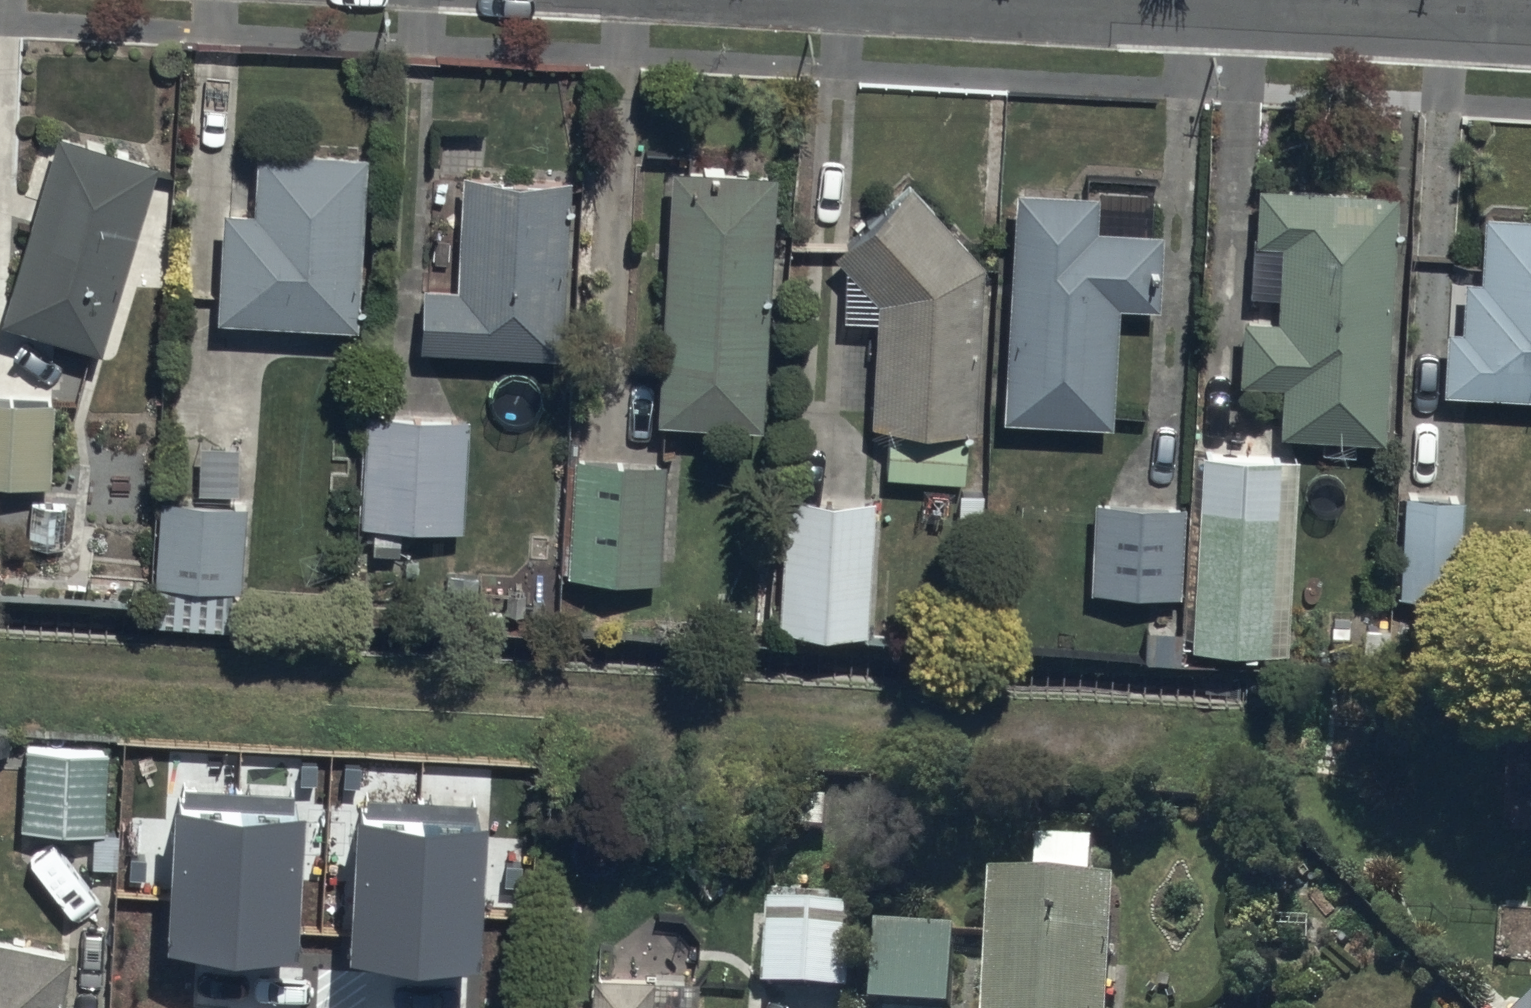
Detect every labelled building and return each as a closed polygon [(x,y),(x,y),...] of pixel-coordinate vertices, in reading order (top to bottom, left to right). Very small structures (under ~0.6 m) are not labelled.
[(61,111),(0,302),(0,309),(92,338),(154,140),(61,111)] [(362,144),(237,136),(226,306),(351,314),(362,144)] [(775,156),(668,151),(656,411),(763,415),(775,156)] [(567,167),(450,159),(438,338),(555,346),(567,167)] [(1391,191),(1251,180),(1233,417),(1374,427),(1391,191)] [(1097,187),(1010,182),(999,417),(1108,422),(1114,304),(1158,306),(1161,230),(1095,227),(1097,187)] [(964,421),(972,255),(909,186),(837,251),(876,294),(870,416),(964,421)] [(1453,202),(1439,379),(1530,387),(1530,208),(1453,202)] [(0,396),(0,483),(51,485),(53,398),(0,396)] [(462,524),(467,414),(369,409),(363,519),(462,524)] [(661,454),(572,450),(566,574),(655,578),(661,454)] [(1199,452),(1188,640),(1285,645),(1295,458),(1199,452)] [(1460,496),(1399,491),(1390,594),(1451,600),(1460,496)] [(870,630),(880,500),(790,493),(780,623),(870,630)] [(244,502),(159,496),(153,579),(239,585),(244,502)] [(1085,586),(1177,593),(1184,503),(1092,496),(1085,586)] [(109,745),(23,742),(20,826),(91,828),(90,868),(116,869),(117,830),(106,830),(109,745)] [(180,796),(170,957),(299,965),(309,804),(180,796)] [(483,817),(361,809),(350,969),(472,977),(483,817)] [(985,865),(980,1007),(1105,1007),(1110,869),(985,865)] [(853,900),(768,899),(767,989),(852,990),(853,900)] [(951,929),(876,926),(873,1004),(948,1007),(951,929)] [(0,930),(0,1007),(56,1007),(69,944),(0,930)] [(588,998),(560,997),(559,1007),(724,1007),(724,1006),(649,1003),(651,968),(589,966),(588,998)] [(1512,1007),(1530,1007),(1530,990),(1530,988),(1512,1007)]
